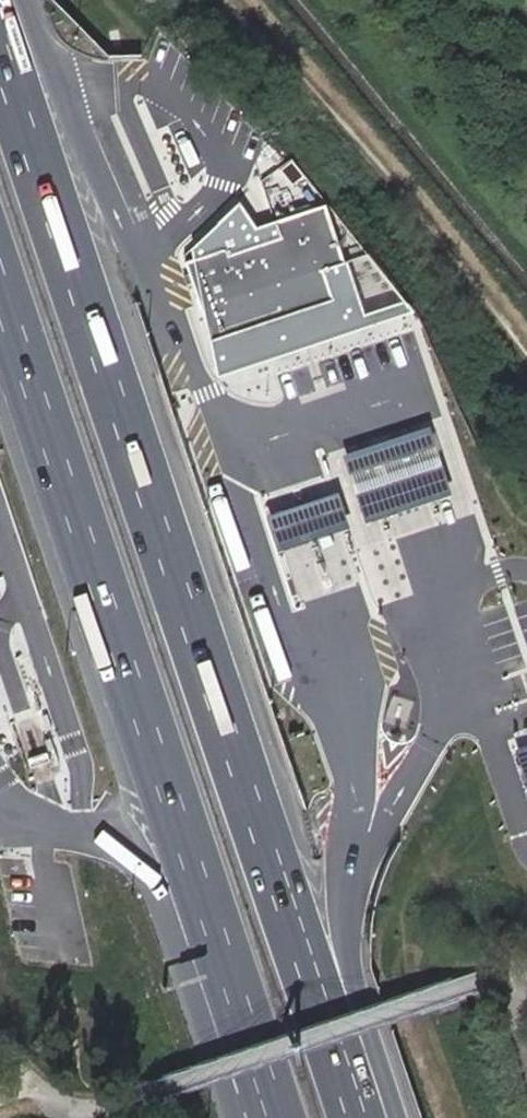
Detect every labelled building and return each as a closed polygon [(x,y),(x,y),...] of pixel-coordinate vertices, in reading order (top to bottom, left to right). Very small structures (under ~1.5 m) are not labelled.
[(440,311),(396,254),(366,261),(352,207),(310,160),(270,181),(286,224),(273,228),(253,205),(197,262),(218,317),(232,375),(440,311)] [(377,518),(463,488),(445,435),(358,465),(377,518)] [(352,496),(281,518),(292,551),(362,529),(352,496)]
